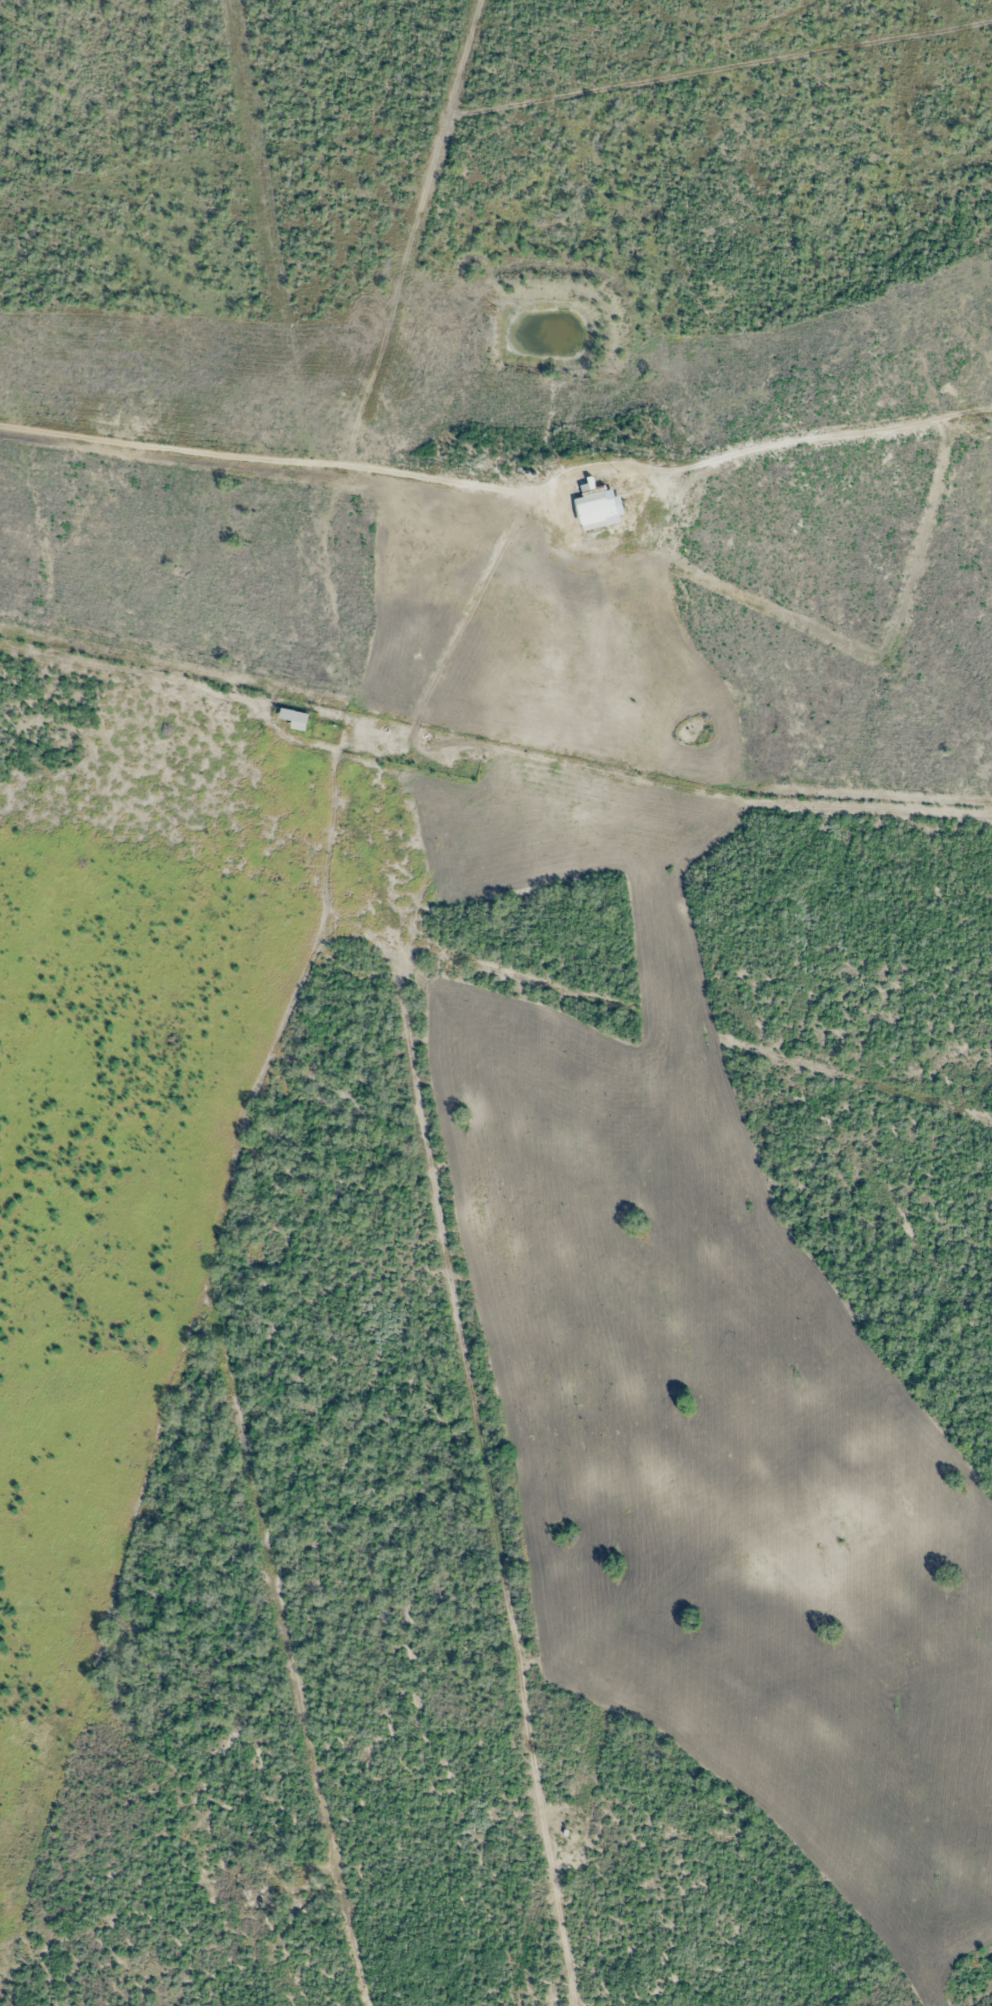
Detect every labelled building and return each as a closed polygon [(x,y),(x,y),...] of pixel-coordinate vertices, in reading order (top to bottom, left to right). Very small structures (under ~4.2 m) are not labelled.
[(573,497),(603,489),(605,498),(613,496),(617,513),(602,516),(604,523),(580,529),(573,497)] [(290,718),(271,715),(273,706),(305,712),(302,728),(288,726),(290,718)]
